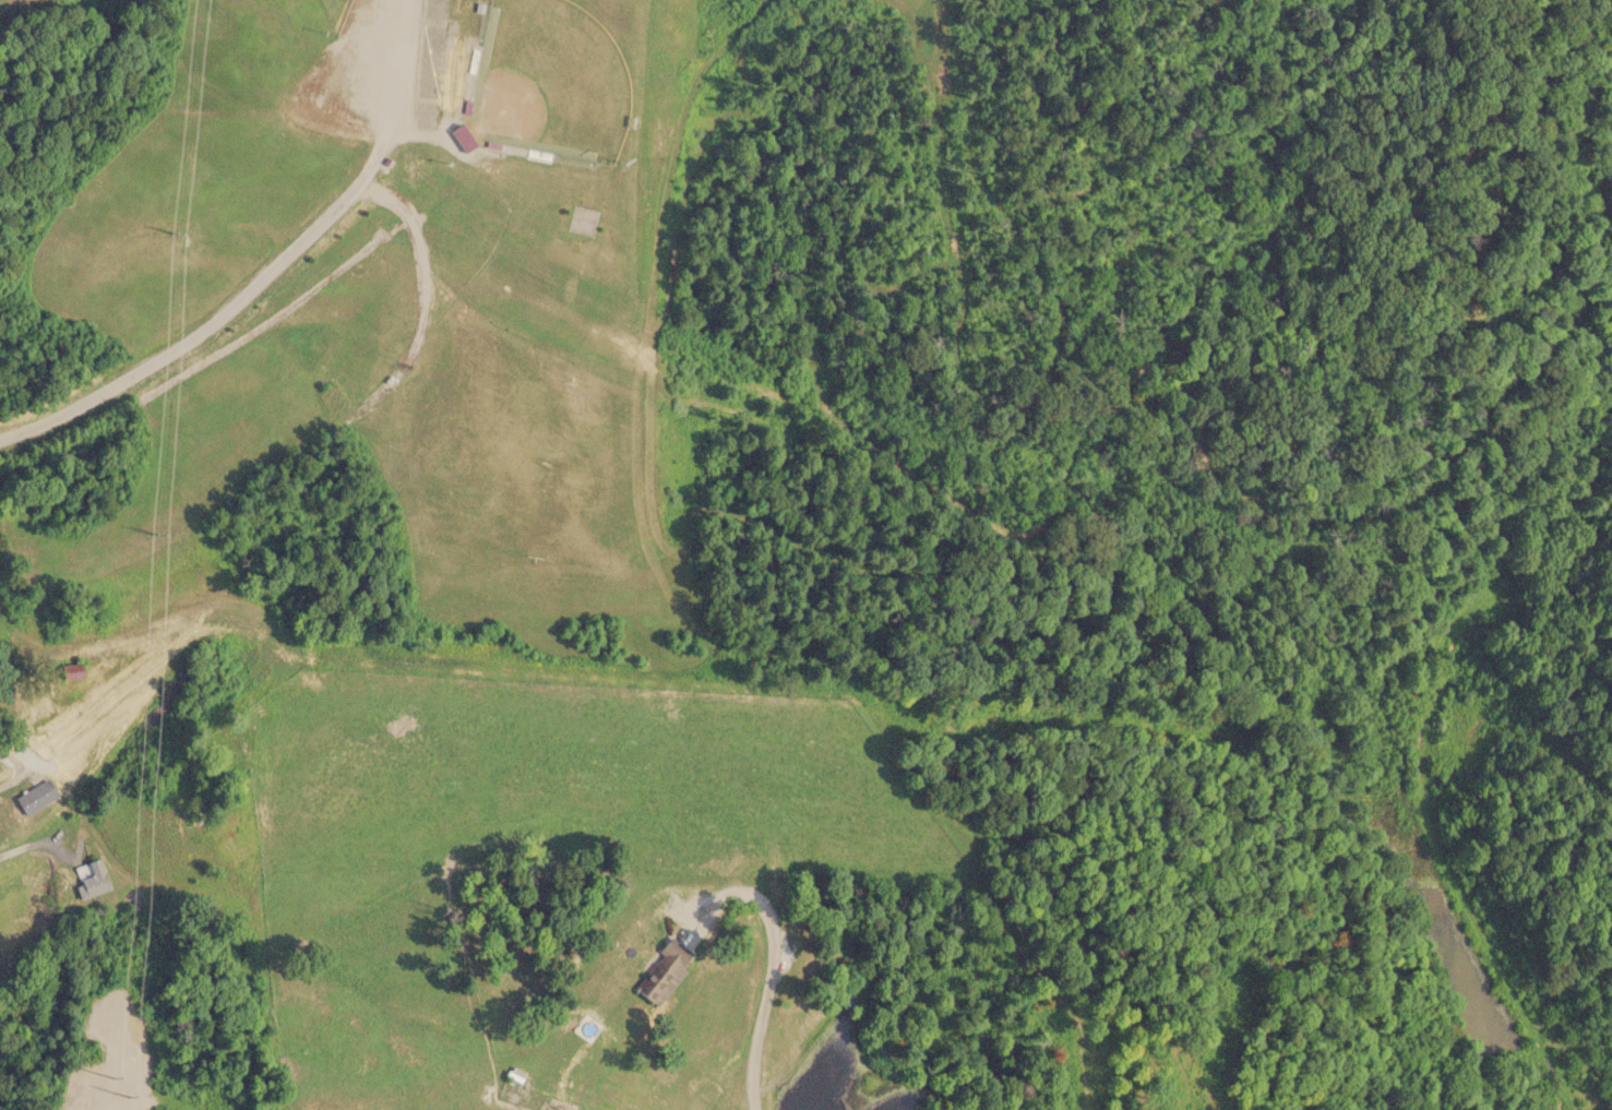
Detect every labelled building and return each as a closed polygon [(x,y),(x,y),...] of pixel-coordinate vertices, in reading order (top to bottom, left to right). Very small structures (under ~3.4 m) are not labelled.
[(473,143),(457,123),(447,130),(463,151),(473,143)] [(594,236),(599,211),(575,204),(569,229),(594,236)] [(79,678),(76,663),(56,665),(57,680),(79,678)] [(57,796),(46,778),(12,797),(23,815),(57,796)] [(74,864),(80,885),(74,886),(77,898),(108,891),(99,858),(74,864)] [(683,970),(679,967),(690,953),(674,940),(634,992),(655,1007),(683,970)]
